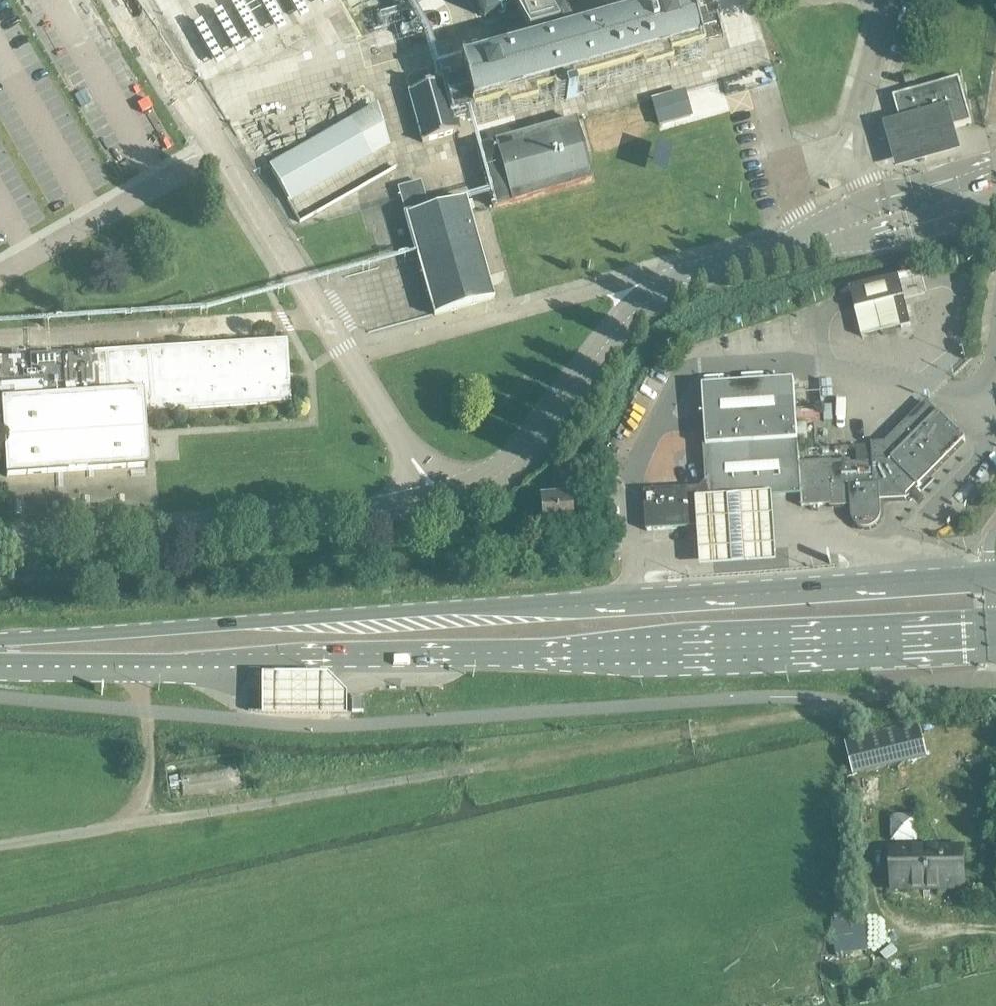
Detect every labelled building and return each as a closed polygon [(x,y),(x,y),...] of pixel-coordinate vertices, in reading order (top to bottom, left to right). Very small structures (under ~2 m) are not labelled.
[(484,18),(543,1),(543,0),(474,0),(484,18)] [(688,1),(687,1),(685,2),(673,6),(673,5),(670,6),(658,10),(658,9),(655,10),(655,11),(635,16),(632,17),(611,23),(608,23),(608,24),(588,30),(588,29),(585,30),(564,36),(561,37),(541,43),(541,42),(538,43),(538,44),(517,49),(514,50),(494,56),(491,56),(491,57),(479,60),(476,61),(464,64),(461,65),(461,66),(460,66),(461,69),(462,69),(464,77),(445,83),(445,82),(443,82),(443,83),(431,86),(429,86),(429,87),(425,88),(425,87),(423,88),(410,92),(410,91),(408,92),(409,94),(415,117),(416,118),(422,141),(422,143),(424,142),(437,138),(437,139),(439,138),(457,133),(459,132),(458,130),(453,112),(458,111),(458,110),(467,108),(472,107),(473,107),(473,108),(476,107),(476,106),(488,103),(491,103),(491,102),(503,99),(506,98),(526,92),(526,93),(529,92),(529,91),(550,86),(553,85),(573,79),(576,79),(576,78),(577,78),(597,72),(597,73),(600,72),(600,71),(620,66),(623,65),(644,59),(644,60),(647,59),(647,58),(667,52),(667,53),(670,52),(682,48),(682,49),(685,48),(685,47),(697,44),(697,45),(700,44),(700,43),(722,37),(723,37),(723,34),(722,34),(717,17),(718,17),(717,15),(716,14),(716,15),(695,21),(694,21),(689,5),(690,5),(689,2),(688,1)] [(199,35),(212,63),(254,43),(241,15),(230,21),(225,11),(205,21),(206,22),(201,25),(204,32),(199,35)] [(902,128),(893,130),(895,140),(897,145),(901,149),(905,153),(910,156),(933,134),(933,136),(944,133),(946,135),(947,132),(949,132),(948,130),(972,123),(959,79),(893,97),(902,128)] [(371,106),(275,161),(295,197),(392,142),(371,106)] [(575,121),(476,148),(493,207),(591,180),(575,121)] [(420,183),(402,188),(399,189),(407,218),(434,316),(494,299),(466,200),(428,211),(420,183)] [(911,325),(900,278),(850,289),(855,308),(895,299),(902,328),(911,325)] [(3,421),(6,477),(7,477),(7,475),(147,466),(147,468),(148,468),(145,412),(289,403),(290,404),(291,404),(287,341),(286,341),(286,342),(0,361),(0,421),(3,421)] [(708,478),(700,488),(644,492),(647,531),(697,527),(728,495),(799,490),(798,463),(792,381),(702,386),(705,428),(707,461),(708,478)] [(848,460),(798,463),(799,490),(800,505),(830,503),(831,506),(851,505),(852,518),(855,523),(859,526),(863,528),(869,528),(877,523),(878,520),(880,515),(879,500),(906,499),(906,494),(906,493),(909,491),(916,484),(919,487),(965,440),(938,412),(937,414),(925,402),(885,444),(871,445),(872,463),(848,465),(848,460)] [(574,509),(571,465),(554,466),(556,496),(540,497),(542,525),(556,524),(556,527),(571,526),(570,509),(574,509)] [(300,675),(262,675),(263,716),(348,716),(348,694),(329,675),(300,675)] [(363,698),(352,698),(352,712),(363,712),(363,698)] [(919,724),(846,742),(853,773),(861,771),(865,770),(927,755),(919,724)] [(920,841),(921,814),(894,813),(893,839),(920,841)] [(964,849),(892,850),(893,884),(910,884),(911,890),(965,889),(964,849)] [(866,916),(833,921),(838,953),(871,948),(866,916)]
